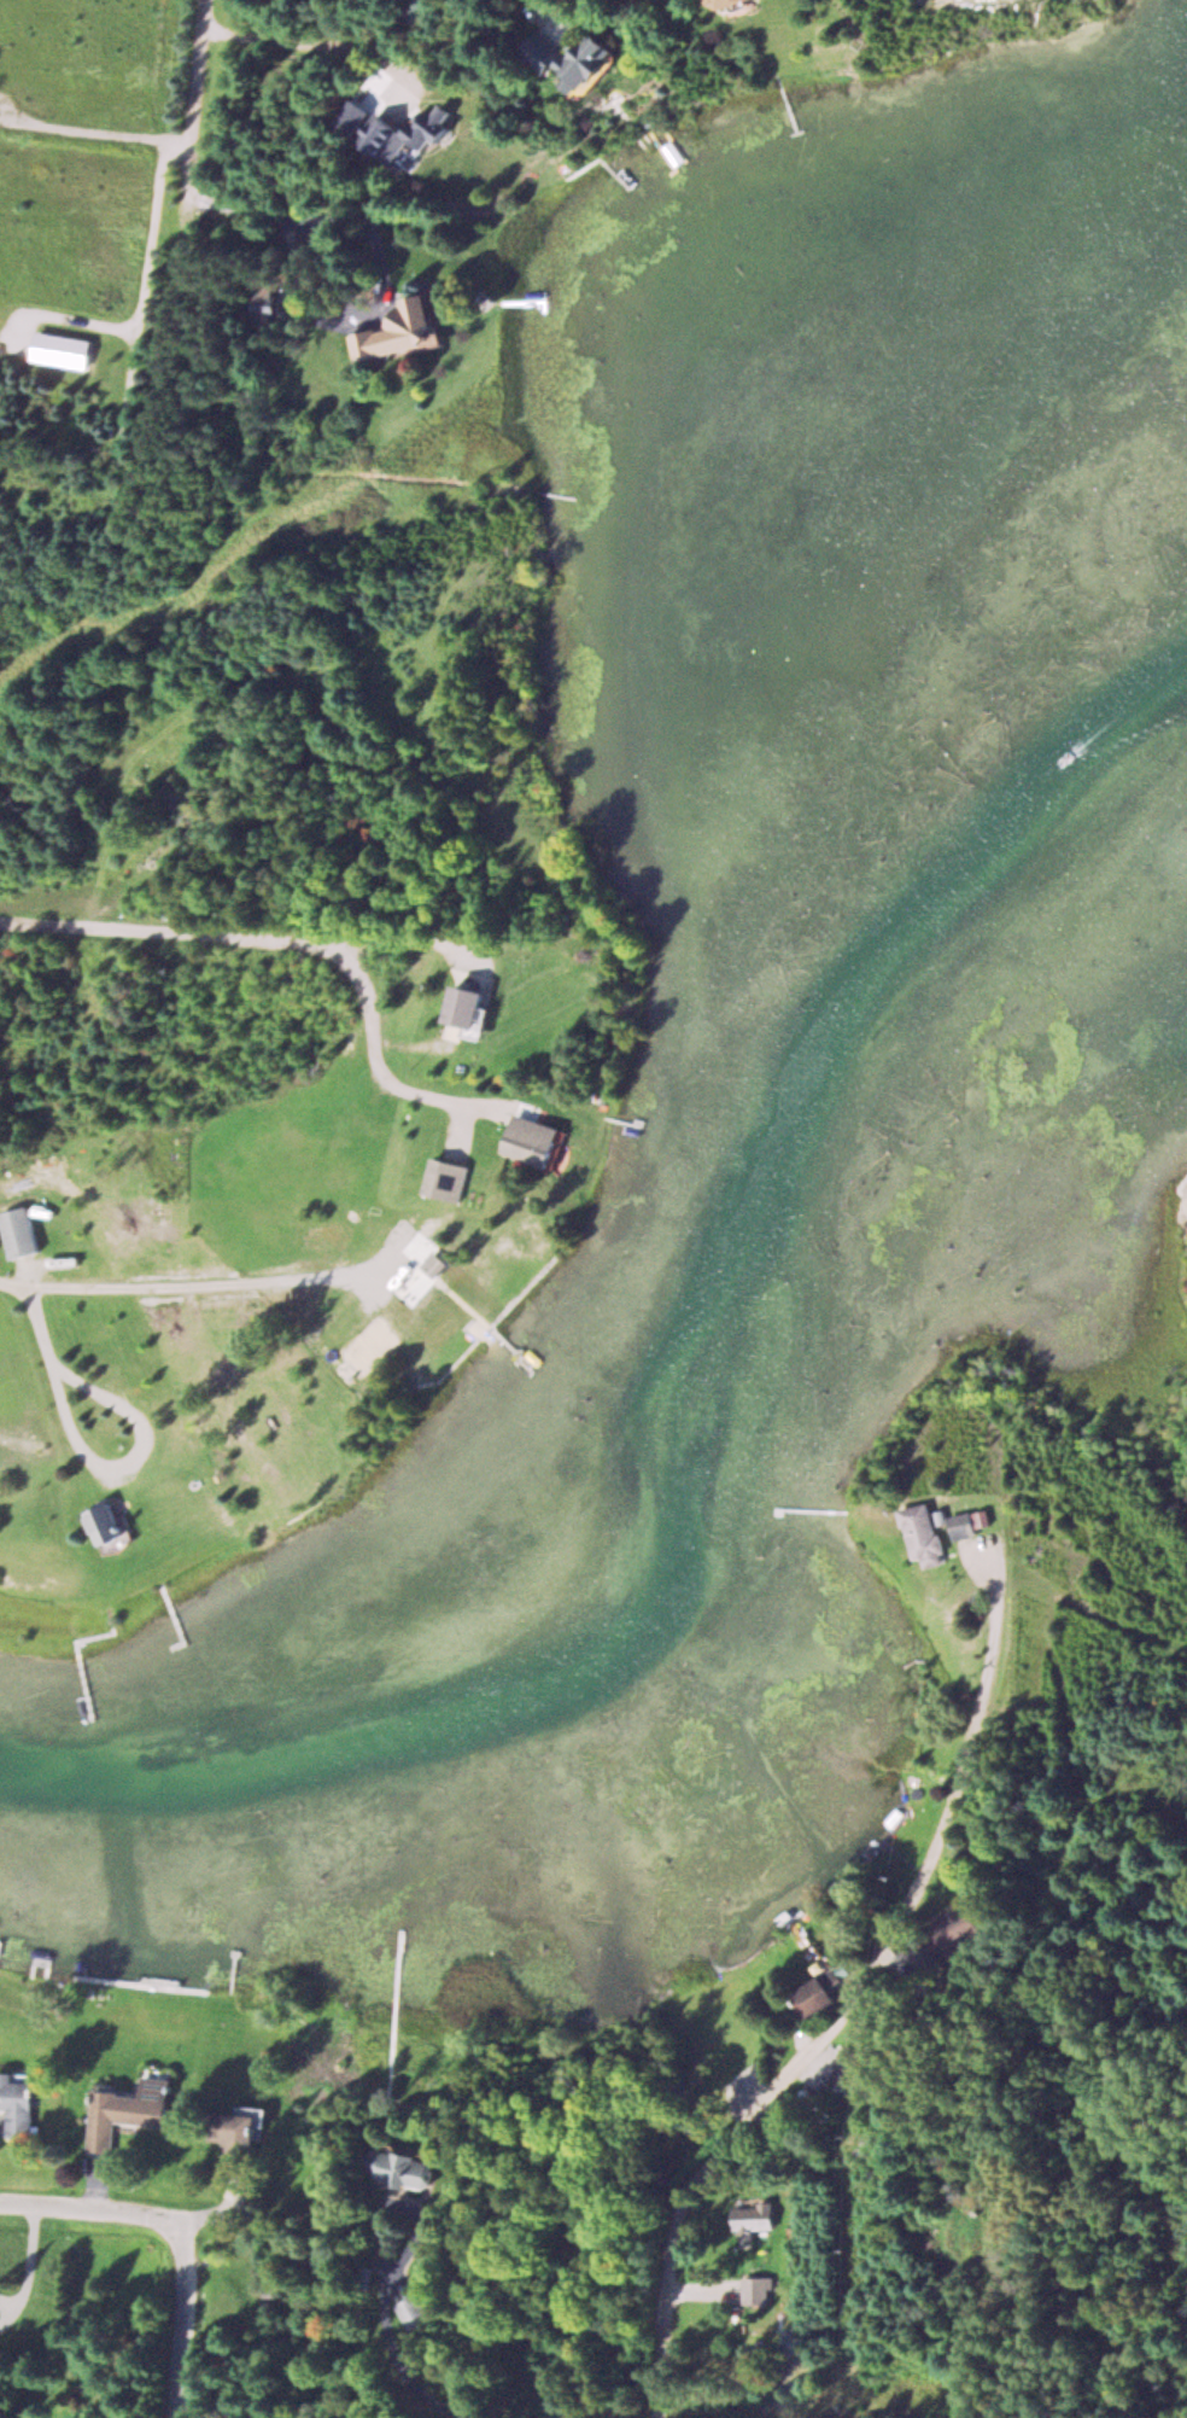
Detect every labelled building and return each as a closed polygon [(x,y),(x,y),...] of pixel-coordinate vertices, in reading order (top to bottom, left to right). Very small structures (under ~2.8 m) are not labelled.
[(753,0),(723,0),(725,8),(753,0)] [(540,32),(525,56),(556,76),(558,73),(591,95),(621,49),(592,29),(575,55),(540,32)] [(361,142),(389,157),(406,127),(379,111),(361,142)] [(284,329),(285,282),(260,282),(259,328),(284,329)] [(383,358),(446,343),(435,297),(405,304),(410,324),(377,331),(383,358)] [(494,1031),(498,1011),(489,1010),(493,990),(456,984),(449,1022),(494,1031)] [(568,1128),(517,1112),(505,1153),(556,1168),(568,1128)] [(463,1203),(472,1166),(431,1156),(422,1193),(463,1203)] [(8,1259),(39,1250),(27,1205),(0,1212),(0,1230),(8,1259)] [(132,1538),(116,1501),(91,1511),(106,1549),(132,1538)] [(948,1563),(936,1502),(903,1508),(913,1560),(925,1557),(927,1567),(948,1563)] [(954,1535),(987,1534),(986,1512),(954,1513),(954,1535)] [(816,1957),(808,1939),(797,1943),(805,1962),(816,1957)] [(11,2136),(37,2138),(41,2082),(19,2081),(20,2072),(1,2071),(0,2080),(0,2110),(12,2111),(11,2136)] [(99,2091),(93,2151),(120,2153),(122,2123),(175,2127),(180,2079),(149,2077),(147,2095),(99,2091)] [(259,2160),(266,2116),(216,2108),(211,2140),(234,2143),(232,2156),(259,2160)] [(370,2156),(387,2184),(408,2170),(391,2143),(370,2156)] [(411,2188),(437,2187),(436,2156),(410,2157),(411,2188)] [(734,2231),(775,2230),(775,2204),(733,2205),(734,2231)] [(743,2303),(768,2303),(768,2276),(743,2276),(743,2303)] [(411,2330),(435,2318),(421,2292),(398,2304),(411,2330)]
